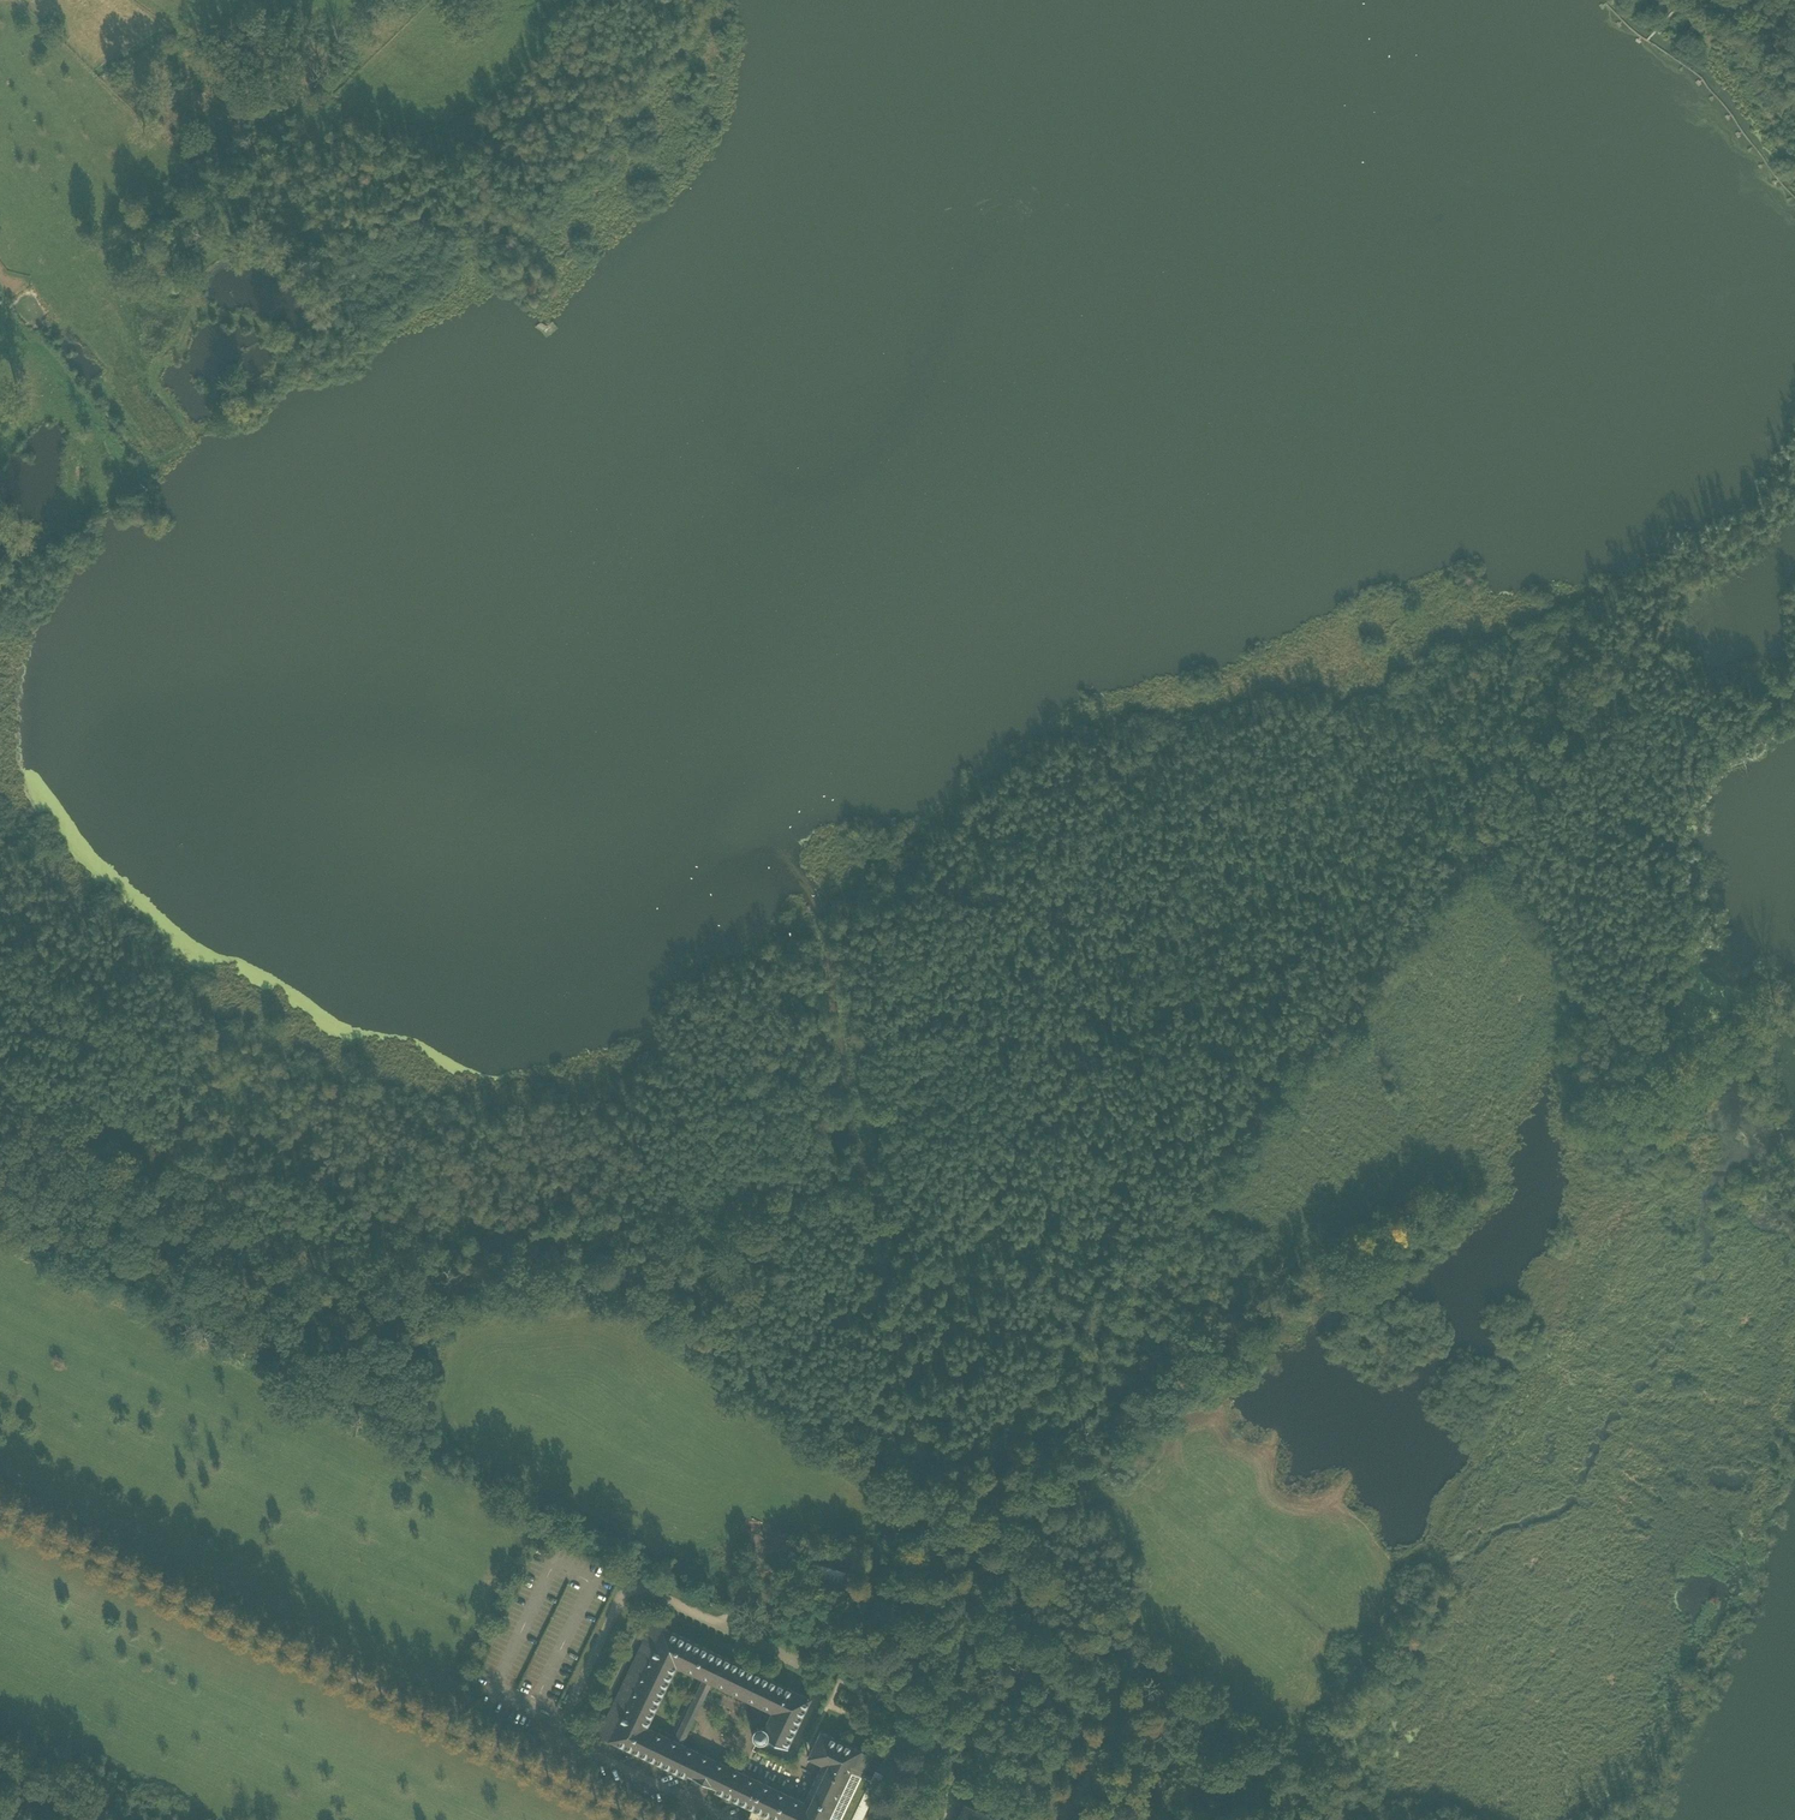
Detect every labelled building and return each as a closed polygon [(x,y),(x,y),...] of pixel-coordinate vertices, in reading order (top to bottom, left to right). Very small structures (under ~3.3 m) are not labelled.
[(810,1584),(848,1595),(853,1574),(816,1563),(810,1584)] [(766,1738),(769,1739),(787,1748),(787,1747),(787,1746),(810,1698),(652,1623),(598,1735),(686,1777),(687,1774),(694,1777),(703,1760),(702,1759),(701,1759),(644,1731),(647,1726),(675,1666),(678,1660),(775,1706),(772,1712),(764,1727),(760,1726),(756,1726),(752,1729),(751,1735),(753,1739),(757,1741),(762,1741),(766,1738)] [(678,1660),(675,1666),(702,1679),(711,1683),(772,1712),(775,1706),(678,1660)] [(702,1679),(673,1738),(683,1743),(711,1683),(702,1679)] [(673,1738),(647,1726),(644,1731),(701,1759),(702,1759),(703,1760),(706,1754),(683,1743),(673,1738)] [(776,1819),(851,1819),(853,1817),(854,1816),(854,1815),(857,1809),(858,1808),(857,1808),(860,1801),(861,1802),(861,1800),(864,1794),(865,1793),(864,1793),(867,1786),(868,1787),(869,1785),(868,1785),(871,1779),(872,1779),(872,1778),(871,1777),(863,1774),(871,1756),(820,1732),(810,1752),(829,1761),(827,1767),(809,1804),(806,1809),(718,1767),(716,1766),(708,1784),(716,1788),(714,1790),(776,1819)] [(807,1758),(821,1764),(827,1767),(829,1761),(810,1752),(807,1758)] [(719,1761),(706,1754),(703,1760),(716,1766),(719,1761)] [(703,1760),(694,1777),(708,1784),(716,1766),(703,1760)] [(803,1801),(719,1761),(716,1766),(718,1767),(806,1809),(809,1804),(803,1801)] [(821,1764),(803,1801),(809,1804),(827,1767),(821,1764)] [(871,1777),(872,1778),(872,1779),(871,1779),(868,1785),(869,1785),(868,1787),(867,1786),(864,1793),(865,1793),(864,1794),(861,1800),(861,1802),(860,1801),(857,1808),(858,1808),(857,1809),(854,1815),(854,1816),(853,1817),(851,1819),(861,1819),(883,1773),(875,1769),(871,1777)] [(687,1774),(686,1777),(714,1790),(716,1788),(708,1784),(694,1777),(687,1774)] [(957,1819),(999,1819),(965,1803),(957,1819)]
